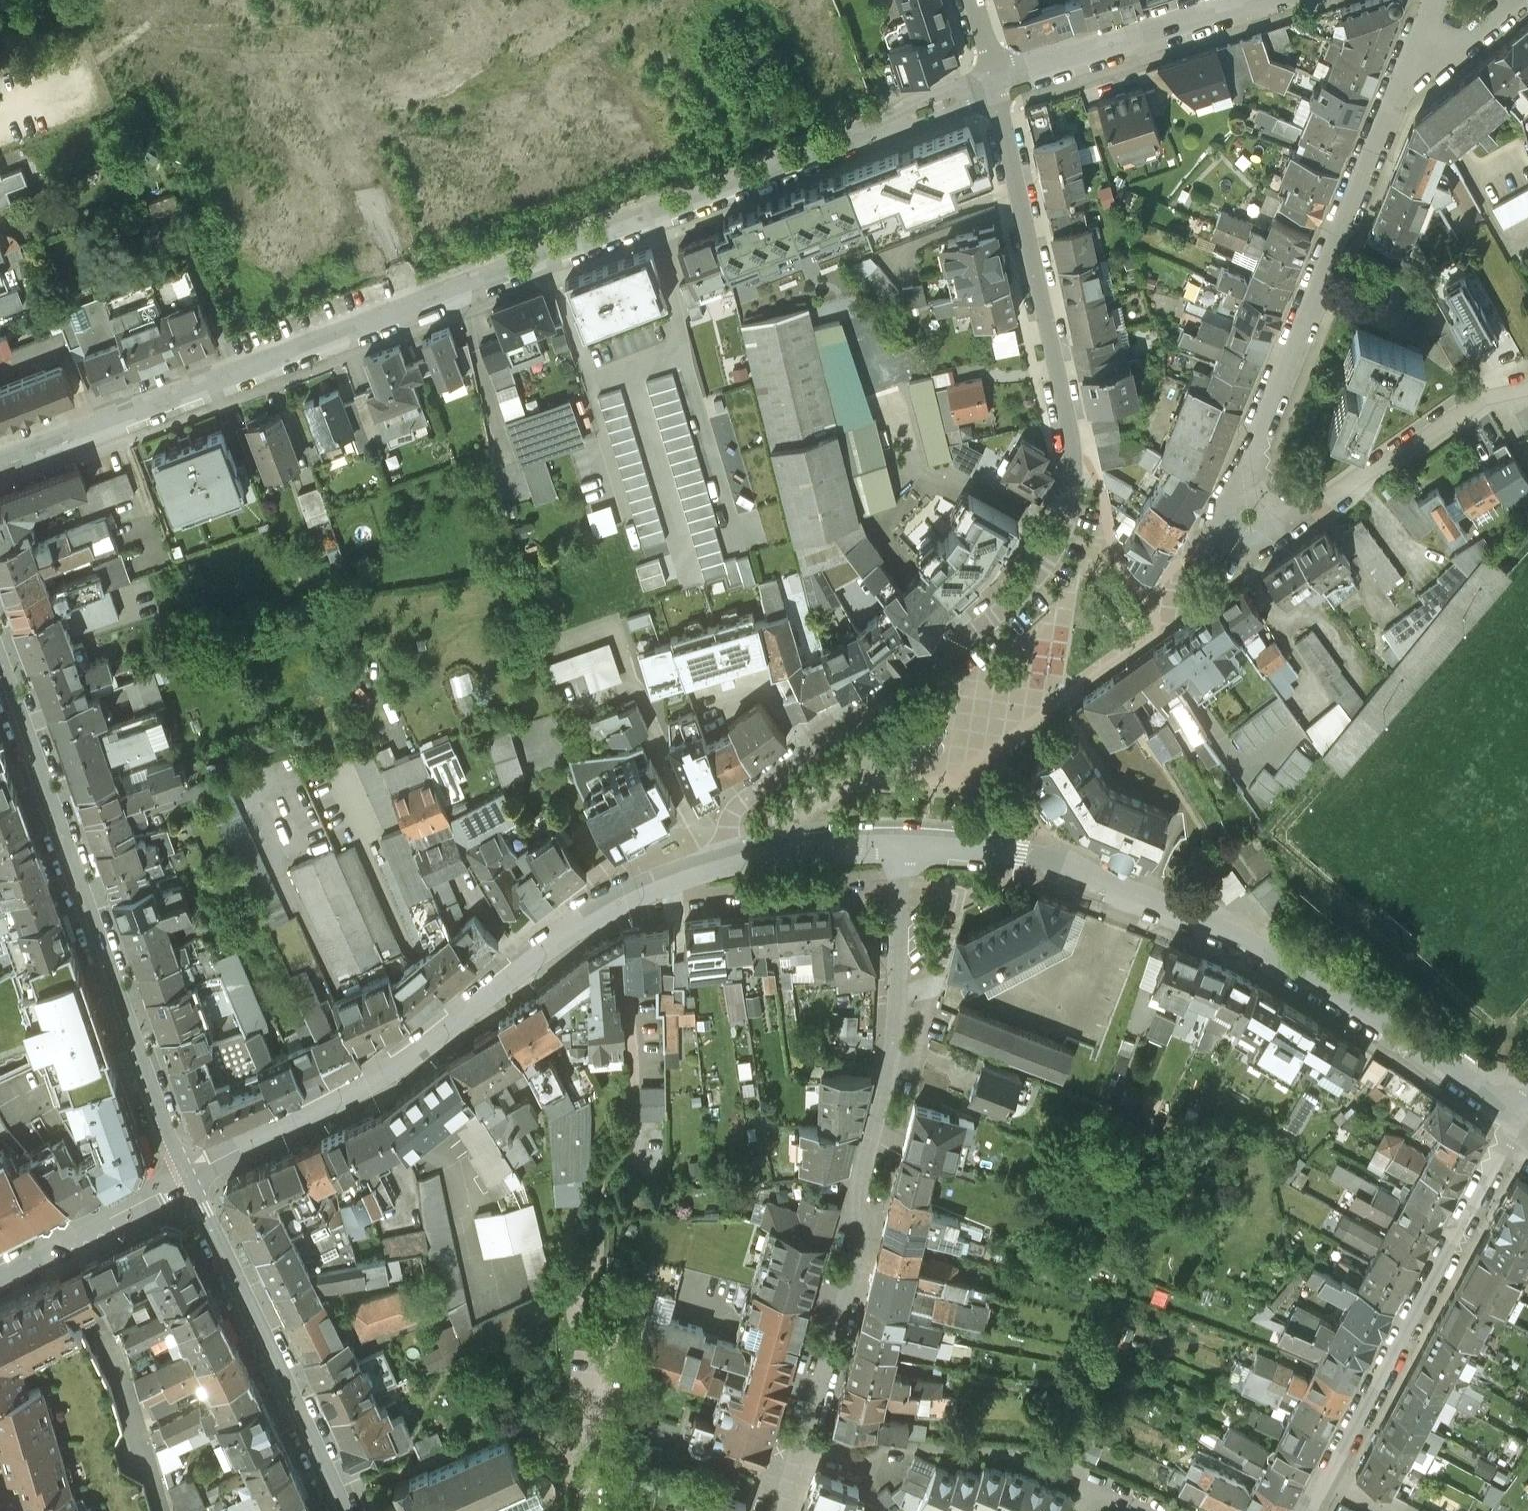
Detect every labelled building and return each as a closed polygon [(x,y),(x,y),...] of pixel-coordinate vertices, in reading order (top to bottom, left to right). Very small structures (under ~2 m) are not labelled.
[(903,4),(909,21),(888,29),(889,31),(886,34),(888,41),(892,42),(893,44),(948,25),(949,25),(941,0),(914,0),(903,4)] [(1002,16),(1038,4),(1037,0),(997,0),(1002,16)] [(1002,16),(1009,40),(1069,21),(1063,0),(1049,0),(1038,4),(1002,16)] [(1069,21),(1070,21),(1087,16),(1082,0),(1063,0),(1069,21)] [(1087,16),(1114,7),(1112,0),(1082,0),(1087,16)] [(1340,7),(1342,13),(1346,24),(1345,27),(1342,40),(1341,43),(1379,59),(1401,3),(1401,0),(1361,0),(1340,7)] [(1346,24),(1342,13),(1338,14),(1341,26),(1345,27),(1346,24)] [(893,44),(889,45),(902,83),(930,73),(928,68),(938,65),(938,64),(958,57),(948,25),(893,44)] [(1284,25),(1261,32),(1270,56),(1293,49),(1284,25)] [(1525,27),(1502,46),(1526,75),(1527,73),(1527,30),(1525,27)] [(1261,32),(1242,38),(1250,62),(1270,56),(1261,32)] [(1337,35),(1333,34),(1330,39),(1341,43),(1342,40),(1336,37),(1337,35)] [(1242,38),(1217,46),(1231,95),(1241,99),(1244,85),(1254,76),(1250,62),(1242,38)] [(1341,43),(1330,39),(1325,52),(1335,57),(1341,43)] [(1379,59),(1341,43),(1335,57),(1326,79),(1365,94),(1379,59)] [(1217,46),(1159,65),(1177,84),(1193,100),(1212,94),(1214,102),(1231,95),(1217,46)] [(1526,75),(1502,46),(1478,66),(1506,99),(1507,101),(1513,96),(1508,90),(1526,75)] [(1270,56),(1250,62),(1254,76),(1286,89),(1295,66),(1270,56)] [(1177,84),(1159,65),(1146,69),(1162,85),(1169,92),(1177,84)] [(1478,65),(1415,117),(1408,135),(1443,149),(1444,149),(1474,125),(1486,140),(1488,140),(1495,135),(1495,133),(1483,118),(1506,99),(1478,66),(1478,65)] [(1355,118),(1365,94),(1326,79),(1322,77),(1317,90),(1314,88),(1309,99),(1314,101),(1355,118)] [(1162,85),(1145,90),(1152,114),(1164,110),(1161,100),(1169,92),(1162,85)] [(1143,86),(1098,101),(1099,105),(1106,127),(1115,155),(1161,140),(1152,114),(1145,90),(1143,86)] [(1521,89),(1513,96),(1507,101),(1520,116),(1527,110),(1527,98),(1521,89)] [(1046,101),(1024,107),(1032,142),(1054,137),(1046,101)] [(1355,118),(1314,101),(1303,126),(1345,143),(1355,118)] [(1099,105),(1086,109),(1093,131),(1106,127),(1099,105)] [(1278,115),(1260,108),(1256,119),(1273,126),(1278,115)] [(1303,126),(1278,115),(1273,126),(1297,136),(1298,135),(1306,138),(1301,151),(1335,165),(1345,143),(1303,126)] [(844,172),(844,174),(859,213),(898,198),(904,215),(958,195),(951,178),(990,163),(982,142),(976,144),(969,125),(913,146),(914,147),(898,153),(898,152),(844,172)] [(1054,137),(1032,142),(1038,169),(1080,160),(1074,133),(1054,137)] [(1443,149),(1408,135),(1391,176),(1428,192),(1433,201),(1450,192),(1446,185),(1431,179),(1443,149)] [(1301,151),(1292,148),(1282,172),(1292,177),(1325,190),(1335,165),(1301,151)] [(1080,160),(1038,169),(1044,198),(1066,193),(1086,188),(1080,160)] [(11,200),(6,189),(26,181),(21,167),(1,174),(0,172),(0,204),(11,200)] [(781,198),(801,247),(863,223),(859,213),(844,174),(834,177),(832,174),(819,179),(820,182),(805,188),(804,185),(791,190),(793,194),(781,198)] [(1428,192),(1391,176),(1374,218),(1411,233),(1428,192)] [(1325,190),(1292,177),(1286,191),(1285,191),(1281,198),(1276,196),(1276,197),(1267,193),(1262,207),(1310,227),(1325,190)] [(1493,207),(1504,227),(1527,214),(1527,188),(1493,207)] [(1450,192),(1433,201),(1467,261),(1484,251),(1480,244),(1471,228),(1450,192)] [(168,220),(182,215),(174,193),(160,198),(168,220)] [(1066,193),(1044,198),(1049,217),(1056,215),(1071,211),(1066,193)] [(715,233),(731,274),(801,247),(781,198),(772,201),(770,197),(757,202),(759,206),(743,212),(742,208),(729,213),(730,217),(723,220),(727,229),(715,233)] [(1071,211),(1056,215),(1059,227),(1086,221),(1083,208),(1071,211)] [(1241,219),(1221,210),(1216,223),(1236,231),(1241,219)] [(1309,232),(1274,218),(1267,233),(1263,228),(1241,219),(1236,231),(1298,257),(1309,232)] [(1411,233),(1374,218),(1368,232),(1406,248),(1411,233)] [(1086,221),(1059,227),(1060,231),(1052,233),(1059,266),(1094,258),(1086,221)] [(994,223),(972,228),(973,231),(956,235),(957,237),(947,240),(948,244),(940,245),(945,267),(953,265),(959,294),(1008,283),(1002,258),(1005,250),(999,246),(994,223)] [(1236,231),(1216,223),(1210,236),(1252,253),(1259,252),(1254,266),(1289,281),(1298,257),(1236,231)] [(1406,248),(1368,232),(1363,245),(1377,251),(1401,260),(1406,248)] [(715,233),(679,247),(699,300),(720,292),(716,283),(732,277),(731,274),(715,233)] [(651,247),(565,281),(576,310),(574,311),(583,334),(666,302),(658,281),(660,281),(651,247)] [(1401,260),(1377,251),(1369,270),(1402,284),(1407,290),(1433,339),(1451,329),(1416,267),(1401,260)] [(900,290),(872,255),(851,263),(883,304),(900,290)] [(1094,258),(1059,266),(1063,282),(1067,301),(1102,294),(1094,258)] [(1234,271),(1218,264),(1215,270),(1219,272),(1216,278),(1228,284),(1234,271)] [(1289,281),(1254,266),(1248,281),(1244,275),(1234,271),(1228,284),(1279,305),(1289,281)] [(1216,278),(1206,274),(1196,299),(1217,308),(1221,297),(1233,302),(1240,301),(1234,315),(1269,330),(1270,330),(1279,306),(1279,305),(1216,278)] [(164,308),(152,277),(105,295),(134,371),(182,354),(164,308)] [(1498,338),(1464,277),(1443,288),(1456,312),(1452,314),(1461,329),(1464,327),(1477,350),(1498,338)] [(922,282),(903,287),(908,306),(926,301),(922,282)] [(1189,297),(1155,282),(1150,294),(1185,308),(1189,297)] [(959,294),(933,300),(936,313),(956,309),(958,317),(973,313),(975,323),(1015,314),(1011,298),(1008,283),(959,294)] [(24,304),(17,286),(0,292),(0,313),(24,304)] [(541,289),(492,308),(503,334),(480,342),(498,387),(517,379),(510,361),(542,348),(534,330),(553,323),(541,289)] [(105,295),(104,293),(56,311),(61,322),(72,318),(81,341),(98,385),(134,371),(105,295)] [(1102,294),(1067,301),(1070,313),(1104,305),(1102,294)] [(199,296),(164,308),(182,354),(216,340),(207,318),(208,317),(204,307),(203,307),(199,296)] [(1104,305),(1070,313),(1075,338),(1110,330),(1115,329),(1110,304),(1104,305)] [(741,322),(772,448),(836,431),(810,325),(807,306),(741,322)] [(1214,319),(1203,314),(1197,327),(1208,332),(1214,319)] [(1269,330),(1234,315),(1229,327),(1224,323),(1214,319),(1208,332),(1259,354),(1269,330)] [(72,318),(61,322),(70,345),(81,341),(72,318)] [(836,431),(872,413),(855,372),(838,318),(810,325),(836,431)] [(449,326),(431,333),(432,335),(422,339),(428,355),(417,360),(422,373),(433,368),(439,383),(463,374),(462,372),(453,348),(457,346),(456,345),(449,326)] [(989,330),(993,354),(1017,349),(1013,326),(989,330)] [(1356,386),(1346,382),(1329,426),(1361,438),(1378,394),(1375,393),(1382,374),(1409,385),(1422,353),(1357,328),(1345,360),(1363,367),(1356,386)] [(1110,330),(1075,338),(1083,374),(1126,364),(1122,345),(1113,347),(1110,330)] [(1259,354),(1208,332),(1204,340),(1203,345),(1219,352),(1214,364),(1249,379),(1259,354)] [(11,349),(5,335),(0,336),(0,354),(11,349)] [(467,340),(456,345),(457,346),(453,348),(462,372),(474,367),(467,340)] [(406,364),(398,344),(364,356),(375,385),(366,388),(383,436),(386,434),(390,445),(415,435),(411,425),(427,418),(411,377),(422,373),(417,360),(406,364)] [(1214,364),(1210,362),(1207,370),(1211,371),(1209,375),(1203,390),(1239,405),(1250,379),(1214,364)] [(0,385),(0,423),(71,396),(72,390),(63,365),(58,363),(0,385)] [(1126,364),(1083,374),(1089,405),(1119,399),(1118,396),(1136,393),(1130,364),(1126,364)] [(1209,375),(1189,367),(1187,371),(1191,372),(1187,383),(1190,384),(1203,390),(1209,375)] [(718,523),(673,373),(646,381),(691,531),(714,524),(718,523)] [(931,375),(909,381),(929,462),(951,456),(948,443),(944,428),(934,387),(931,375)] [(980,377),(949,383),(955,417),(973,413),(987,410),(980,377)] [(955,417),(949,383),(934,387),(944,428),(957,425),(955,417)] [(1203,390),(1190,384),(1160,456),(1163,457),(1171,462),(1208,482),(1239,405),(1203,390)] [(383,436),(366,388),(354,392),(356,397),(371,440),(383,436)] [(621,388),(598,396),(643,545),(666,538),(621,388)] [(337,389),(305,401),(319,439),(336,433),(337,435),(352,430),(353,430),(342,402),(337,389)] [(356,397),(342,402),(353,430),(352,430),(358,448),(372,443),(371,440),(356,397)] [(569,398),(507,420),(521,459),(582,437),(569,398)] [(281,410),(261,417),(262,418),(249,423),(268,475),(297,464),(291,446),(294,445),(292,441),(287,432),(285,428),(287,427),(281,410)] [(1090,415),(1097,465),(1123,462),(1117,412),(1090,415)] [(856,512),(893,500),(872,413),(836,431),(856,512)] [(244,489),(235,465),(237,464),(230,446),(228,446),(221,430),(207,435),(207,434),(192,439),(192,440),(181,445),(181,443),(166,449),(167,450),(152,456),(159,472),(156,473),(164,492),(166,492),(175,515),(244,489)] [(856,512),(836,431),(772,448),(802,568),(820,563),(833,588),(865,571),(862,567),(875,558),(880,554),(863,532),(856,512)] [(1037,446),(1023,437),(1011,457),(1005,453),(998,464),(998,467),(999,468),(1038,493),(1043,485),(1051,471),(1040,464),(1045,454),(1046,453),(1045,451),(1037,446)] [(967,438),(948,443),(951,456),(954,463),(969,472),(981,450),(974,446),(973,448),(970,446),(967,438)] [(1160,456),(1142,444),(1134,457),(1146,464),(1146,463),(1156,469),(1163,457),(1160,456)] [(1486,470),(1499,493),(1503,499),(1527,484),(1527,478),(1513,453),(1486,470)] [(1208,482),(1171,462),(1151,498),(1186,519),(1208,482)] [(0,494),(0,542),(28,532),(35,529),(29,514),(32,513),(34,510),(35,509),(35,507),(75,492),(87,487),(86,484),(79,465),(0,494)] [(87,487),(75,492),(82,512),(134,492),(126,469),(86,484),(87,487)] [(1458,491),(1446,499),(1438,487),(1418,499),(1436,521),(1451,544),(1467,534),(1456,515),(1468,508),(1472,515),(1476,513),(1474,509),(1499,493),(1486,470),(1456,489),(1458,491)] [(1400,476),(1383,488),(1388,497),(1406,484),(1400,476)] [(319,485),(298,492),(306,517),(327,510),(319,485)] [(1418,499),(1406,485),(1387,498),(1419,536),(1436,521),(1418,499)] [(958,599),(963,605),(995,573),(1023,528),(972,496),(953,532),(921,564),(928,570),(958,599)] [(1151,498),(1148,497),(1135,519),(1136,520),(1173,541),(1186,519),(1151,498)] [(1404,576),(1360,516),(1343,529),(1386,589),(1404,576)] [(1173,541),(1136,520),(1123,543),(1129,546),(1128,548),(1127,551),(1128,556),(1130,558),(1151,571),(1156,570),(1173,541)] [(84,523),(67,529),(72,542),(109,528),(106,521),(94,525),(93,522),(85,525),(84,523)] [(714,524),(691,531),(705,577),(727,570),(714,524)] [(109,528),(72,542),(76,554),(89,549),(93,560),(119,550),(110,527),(109,528)] [(1349,562),(1325,528),(1294,550),(1324,593),(1336,585),(1344,597),(1359,587),(1355,580),(1356,579),(1345,565),(1349,562)] [(72,542),(67,529),(38,540),(33,546),(28,532),(0,542),(0,569),(72,542)] [(1482,535),(1448,556),(1452,560),(1469,574),(1487,553),(1492,547),(1482,535)] [(2,581),(1,581),(5,590),(7,593),(45,578),(40,563),(50,565),(77,555),(76,554),(72,542),(0,569),(0,576),(2,581)] [(119,550),(93,560),(98,572),(100,571),(105,587),(130,579),(119,550)] [(1294,550),(1263,572),(1284,602),(1304,589),(1313,601),(1324,593),(1294,550)] [(1351,719),(1322,754),(1341,767),(1509,572),(1487,553),(1469,574),(1419,635),(1401,658),(1395,665),(1365,702),(1351,719)] [(958,599),(928,570),(924,568),(899,590),(875,558),(862,567),(865,571),(896,611),(898,613),(916,638),(927,629),(947,610),(947,609),(958,599)] [(1421,599),(1403,613),(1419,635),(1469,574),(1452,560),(1434,575),(1437,579),(1417,593),(1421,599)] [(820,563),(802,568),(811,608),(838,598),(833,588),(820,563)] [(45,578),(7,593),(16,618),(53,604),(54,605),(59,603),(105,587),(100,571),(98,572),(64,584),(64,585),(57,588),(52,576),(45,578)] [(784,613),(774,577),(758,581),(761,592),(768,618),(759,620),(768,660),(771,673),(788,665),(799,660),(795,648),(796,648),(795,647),(797,646),(785,613),(784,613)] [(1241,587),(1216,605),(1236,633),(1245,627),(1261,615),(1241,587)] [(65,620),(59,603),(54,605),(53,604),(16,618),(31,658),(72,644),(74,643),(69,631),(72,630),(68,619),(65,620)] [(1157,644),(1150,650),(1173,684),(1180,679),(1185,676),(1196,692),(1238,663),(1225,646),(1238,637),(1236,633),(1216,605),(1157,644)] [(649,606),(624,613),(628,627),(652,621),(649,606)] [(896,611),(881,623),(877,617),(857,632),(877,669),(897,655),(916,638),(896,611)] [(757,612),(669,638),(670,641),(684,681),(686,684),(719,674),(722,682),(736,678),(734,670),(768,660),(759,620),(757,612)] [(1419,635),(1403,613),(1380,629),(1389,641),(1401,658),(1419,635)] [(1261,649),(1245,627),(1236,633),(1238,637),(1252,655),(1261,649)] [(1339,668),(1311,627),(1293,640),(1322,681),(1339,668)] [(863,681),(877,669),(857,632),(856,630),(842,637),(863,681)] [(546,678),(580,667),(586,686),(619,675),(607,637),(540,659),(546,678)] [(863,681),(842,637),(821,648),(825,657),(841,691),(863,681)] [(1261,649),(1252,655),(1262,670),(1284,655),(1273,640),(1261,649)] [(651,691),(684,681),(670,641),(639,650),(651,691)] [(1401,658),(1389,641),(1380,653),(1395,665),(1401,658)] [(82,672),(72,644),(31,658),(49,707),(99,690),(118,683),(109,656),(85,665),(84,667),(86,671),(82,672)] [(1150,650),(1114,677),(1129,703),(1148,690),(1162,712),(1171,706),(1182,698),(1173,684),(1150,650)] [(1298,675),(1284,655),(1262,670),(1281,697),(1283,699),(1296,690),(1289,681),(1298,675)] [(825,657),(801,667),(799,660),(788,665),(793,677),(795,676),(801,688),(785,695),(792,715),(841,691),(825,657)] [(771,673),(768,674),(779,697),(785,695),(801,688),(795,676),(793,677),(788,665),(771,673)] [(1339,668),(1322,681),(1336,701),(1351,719),(1365,702),(1339,668)] [(1114,677),(1084,699),(1087,705),(1102,729),(1133,710),(1129,703),(1114,677)] [(472,688),(456,693),(465,721),(481,715),(472,688)] [(99,690),(49,707),(67,762),(68,761),(70,767),(69,767),(70,769),(71,769),(76,786),(75,786),(76,788),(77,787),(115,775),(121,773),(120,770),(114,772),(110,761),(123,764),(150,755),(146,742),(166,735),(160,715),(101,735),(96,718),(107,714),(99,690)] [(1295,717),(1283,699),(1281,697),(1231,732),(1246,752),(1295,717)] [(634,698),(578,717),(585,737),(607,726),(623,719),(619,710),(636,702),(634,698)] [(1182,698),(1171,706),(1207,767),(1218,760),(1201,734),(1204,732),(1182,698)] [(1336,701),(1304,727),(1322,754),(1351,719),(1336,701)] [(636,702),(619,710),(623,719),(607,726),(612,737),(625,736),(643,728),(644,729),(648,727),(636,702)] [(785,736),(759,702),(728,725),(733,732),(747,764),(785,736)] [(1102,729),(1087,705),(1063,721),(1074,738),(1070,741),(1073,745),(1079,741),(1109,787),(1167,811),(1164,819),(1168,820),(1170,814),(1184,812),(1187,839),(1209,836),(1163,765),(1152,755),(1148,757),(1132,732),(1111,745),(1109,742),(1102,729)] [(496,710),(481,715),(487,734),(503,729),(496,710)] [(1133,710),(1102,729),(1109,742),(1141,723),(1133,710)] [(695,711),(678,717),(685,735),(669,742),(687,784),(689,790),(698,801),(717,788),(714,782),(720,779),(719,778),(706,743),(695,711)] [(685,735),(678,717),(668,720),(669,742),(685,735)] [(1169,723),(1144,737),(1162,760),(1182,748),(1169,723)] [(503,729),(487,734),(502,782),(525,774),(510,727),(503,729)] [(733,732),(706,743),(719,778),(747,764),(733,732)] [(450,735),(421,748),(426,760),(456,748),(450,735)] [(444,804),(438,791),(439,791),(426,760),(421,748),(419,745),(398,759),(385,736),(371,741),(406,826),(444,918),(456,913),(461,911),(444,872),(470,863),(463,848),(462,848),(454,831),(456,831),(449,816),(444,804)] [(17,791),(7,761),(4,752),(6,751),(1,737),(0,738),(0,798),(17,791)] [(1079,741),(1073,745),(1070,741),(1036,763),(1038,767),(1032,771),(1036,777),(1033,779),(1039,788),(1037,789),(1047,804),(1049,803),(1055,813),(1058,811),(1062,817),(1068,813),(1078,829),(1096,836),(1094,841),(1101,844),(1100,847),(1111,852),(1110,853),(1125,859),(1126,858),(1137,862),(1138,860),(1145,864),(1148,857),(1152,859),(1168,820),(1164,819),(1167,811),(1109,787),(1079,741)] [(628,751),(569,757),(575,779),(583,796),(594,791),(591,786),(603,780),(613,775),(648,758),(642,745),(628,751)] [(1263,767),(1248,785),(1266,800),(1280,782),(1291,791),(1314,763),(1295,748),(1272,775),(1263,767)] [(115,775),(77,787),(87,816),(171,789),(182,785),(173,755),(148,764),(153,781),(121,792),(115,775)] [(648,758),(613,775),(603,780),(605,785),(594,791),(583,796),(597,825),(614,852),(646,834),(645,831),(668,818),(668,817),(677,808),(650,756),(648,758)] [(545,864),(528,843),(529,842),(504,788),(468,806),(449,816),(456,831),(454,831),(462,848),(463,848),(467,846),(483,874),(507,860),(529,898),(526,900),(534,910),(551,897),(541,878),(546,875),(541,868),(545,864)] [(171,789),(87,816),(97,846),(135,832),(130,816),(135,816),(179,800),(177,794),(173,796),(171,789)] [(0,798),(0,826),(16,820),(25,814),(17,791),(0,798)] [(464,797),(444,804),(449,816),(468,806),(464,797)] [(16,820),(0,826),(0,866),(1,866),(39,853),(30,828),(25,814),(16,820)] [(176,823),(168,825),(170,834),(178,831),(176,823)] [(135,832),(97,846),(105,870),(167,850),(168,849),(175,847),(170,834),(168,825),(158,829),(135,832)] [(586,871),(559,832),(556,825),(546,832),(545,837),(542,839),(537,838),(529,842),(528,843),(545,864),(541,868),(546,875),(558,892),(586,871)] [(444,918),(406,826),(381,836),(428,950),(450,931),(444,918)] [(393,931),(355,846),(337,854),(375,939),(393,931)] [(337,854),(335,847),(292,866),(348,991),(390,973),(375,939),(337,854)] [(167,850),(105,870),(114,895),(158,879),(155,870),(149,872),(147,866),(151,865),(157,865),(172,861),(167,850)] [(39,853),(1,866),(6,879),(8,884),(1,886),(5,896),(13,893),(49,880),(39,853)] [(529,898),(507,860),(483,874),(505,912),(526,900),(529,898)] [(1233,869),(1213,883),(1226,902),(1246,888),(1233,869)] [(1251,889),(1273,917),(1292,902),(1269,874),(1251,889)] [(558,892),(546,875),(541,878),(551,897),(558,892)] [(158,879),(114,895),(122,918),(187,896),(182,883),(163,889),(157,894),(154,885),(160,883),(158,879)] [(59,911),(49,880),(13,893),(16,903),(0,909),(0,932),(59,911)] [(1035,899),(963,938),(957,936),(948,971),(980,979),(1060,937),(1072,906),(1038,891),(1035,899)] [(187,896),(122,918),(130,943),(170,929),(167,920),(166,921),(164,916),(168,915),(172,916),(193,910),(187,896)] [(847,910),(839,905),(829,906),(833,948),(864,943),(847,910)] [(829,906),(775,912),(779,946),(811,942),(814,969),(835,968),(833,948),(829,906)] [(0,932),(0,950),(11,946),(18,965),(32,958),(45,952),(71,941),(60,910),(59,911),(0,932)] [(775,912),(749,915),(751,949),(765,947),(779,946),(775,912)] [(498,942),(475,914),(460,927),(454,917),(457,916),(456,913),(444,918),(450,931),(476,961),(498,942)] [(749,915),(721,918),(727,969),(735,968),(735,954),(751,952),(751,949),(749,915)] [(721,918),(686,923),(691,972),(727,969),(721,918)] [(667,925),(640,928),(643,952),(656,951),(667,951),(667,925)] [(214,926),(202,931),(207,944),(213,957),(225,952),(214,926)] [(170,929),(130,943),(139,968),(207,944),(202,931),(184,937),(186,940),(174,944),(170,933),(175,931),(174,928),(170,929)] [(656,951),(643,952),(640,928),(624,930),(625,949),(627,983),(658,981),(658,970),(658,956),(657,955),(656,951)] [(608,941),(609,951),(617,950),(625,949),(624,930),(616,935),(608,941)] [(476,961),(450,931),(428,950),(413,962),(401,948),(393,931),(375,939),(390,973),(410,1017),(476,961)] [(587,1043),(588,1064),(623,1061),(621,1033),(623,1033),(622,1019),(620,1019),(619,1004),(613,1005),(609,951),(608,941),(608,940),(588,950),(588,951),(592,1002),(587,1002),(587,1015),(586,1015),(587,1043)] [(45,952),(18,965),(0,975),(0,1056),(23,1047),(24,1047),(37,1042),(54,1097),(115,1076),(116,1076),(107,1049),(110,1048),(82,966),(79,967),(71,941),(45,952)] [(864,943),(833,948),(835,968),(835,974),(845,972),(873,967),(864,943)] [(207,944),(139,968),(148,993),(218,969),(213,957),(207,944)] [(1200,958),(1170,945),(1165,957),(1163,956),(1156,973),(1158,974),(1153,986),(1183,999),(1185,995),(1200,958)] [(266,1016),(236,947),(225,952),(213,957),(218,969),(224,981),(225,981),(226,983),(234,999),(235,1001),(235,1002),(243,1020),(244,1022),(247,1030),(248,1031),(261,1026),(262,1027),(268,1024),(266,1016)] [(765,947),(751,949),(751,952),(752,965),(766,965),(765,947)] [(588,951),(538,991),(540,994),(561,1029),(562,1034),(570,1033),(570,1044),(587,1043),(586,1015),(587,1015),(587,1002),(592,1002),(588,951)] [(1200,958),(1185,995),(1211,1005),(1226,969),(1200,958)] [(686,961),(674,962),(674,971),(674,986),(683,985),(688,985),(686,961)] [(873,967),(845,972),(847,991),(875,987),(873,967)] [(218,969),(148,993),(162,1030),(204,1016),(196,994),(226,983),(225,981),(224,981),(218,969)] [(1256,985),(1226,969),(1211,1005),(1204,1023),(1222,1032),(1222,1031),(1232,1036),(1256,985)] [(306,970),(294,975),(300,994),(314,987),(306,970)] [(775,972),(765,970),(763,974),(764,989),(777,987),(775,972)] [(801,985),(800,970),(781,970),(782,985),(801,985)] [(674,971),(664,972),(664,986),(673,986),(674,986),(674,971)] [(348,991),(333,998),(343,1020),(360,1059),(410,1017),(390,973),(348,991)] [(741,979),(723,981),(727,1008),(745,1005),(741,979)] [(674,986),(673,986),(674,1010),(683,1010),(683,985),(674,986)] [(1317,1020),(1283,999),(1282,1001),(1256,985),(1231,1040),(1291,1077),(1301,1062),(1316,1071),(1321,1064),(1339,1035),(1316,1021),(1317,1020)] [(341,1026),(332,1031),(330,1023),(314,987),(300,994),(307,1010),(319,1036),(335,1072),(360,1059),(343,1020),(339,1022),(341,1026)] [(526,1001),(514,1009),(516,1010),(498,1021),(500,1023),(518,1054),(521,1060),(526,1070),(540,1063),(540,1062),(531,1047),(561,1029),(540,994),(526,1001)] [(1018,1028),(960,1006),(950,1033),(1007,1055),(1018,1028)] [(319,1036),(307,1010),(295,1016),(306,1042),(319,1036)] [(674,1010),(664,1010),(665,1048),(677,1048),(677,1021),(695,1018),(694,1010),(674,1010)] [(1174,1018),(1154,1010),(1145,1031),(1165,1040),(1174,1018)] [(860,1013),(841,1012),(841,1033),(859,1034),(860,1013)] [(162,1030),(171,1056),(213,1042),(204,1016),(162,1030)] [(518,1054),(500,1023),(474,1039),(475,1042),(449,1058),(476,1102),(490,1124),(508,1113),(500,1099),(494,1097),(488,1090),(506,1080),(512,1077),(509,1067),(521,1060),(518,1054)] [(261,1026),(248,1031),(260,1057),(259,1058),(261,1063),(275,1056),(262,1027),(261,1026)] [(1018,1028),(1007,1055),(1060,1075),(1070,1048),(1018,1028)] [(248,1031),(247,1030),(236,1035),(251,1071),(262,1067),(261,1063),(259,1058),(260,1057),(248,1031)] [(1365,1051),(1339,1035),(1321,1064),(1347,1080),(1365,1051)] [(306,1042),(289,1050),(305,1086),(335,1072),(319,1036),(306,1042)] [(1122,1036),(1111,1071),(1121,1074),(1132,1039),(1122,1036)] [(213,1042),(171,1056),(183,1094),(217,1082),(214,1073),(232,1067),(229,1059),(230,1059),(224,1039),(213,1042)] [(0,1081),(0,1116),(7,1129),(25,1149),(42,1139),(31,1120),(41,1115),(51,1133),(68,1123),(54,1097),(37,1042),(24,1047),(23,1047),(31,1066),(0,1081)] [(275,1056),(261,1063),(262,1067),(275,1100),(305,1086),(289,1050),(275,1056)] [(1371,1054),(1358,1077),(1373,1085),(1389,1065),(1371,1054)] [(574,1103),(549,1056),(540,1062),(540,1063),(526,1070),(548,1110),(554,1178),(582,1176),(582,1182),(590,1182),(589,1098),(573,1105),(574,1103)] [(449,1058),(385,1109),(403,1145),(403,1146),(406,1152),(452,1116),(448,1109),(459,1101),(464,1109),(476,1102),(449,1058)] [(1020,1073),(984,1059),(970,1096),(1006,1110),(1012,1095),(1017,1080),(1020,1073)] [(233,1090),(229,1078),(217,1082),(183,1094),(195,1127),(204,1131),(275,1100),(262,1067),(251,1071),(247,1072),(251,1084),(233,1090)] [(1435,1098),(1394,1069),(1382,1086),(1423,1116),(1435,1098)] [(871,1074),(821,1073),(819,1126),(858,1126),(871,1074)] [(115,1076),(54,1097),(68,1123),(86,1153),(90,1158),(108,1187),(109,1189),(140,1173),(145,1161),(115,1076)] [(519,1102),(517,1099),(506,1080),(488,1090),(494,1097),(500,1099),(508,1113),(525,1103),(523,1100),(519,1102)] [(1028,1084),(1017,1080),(1012,1095),(1022,1099),(1028,1084)] [(666,1083),(640,1084),(640,1117),(667,1117),(666,1083)] [(1305,1089),(1284,1125),(1296,1132),(1317,1096),(1305,1089)] [(508,1113),(490,1124),(499,1139),(516,1128),(527,1122),(537,1116),(537,1114),(525,1094),(517,1099),(519,1102),(523,1100),(525,1103),(508,1113)] [(1480,1129),(1435,1098),(1423,1116),(1476,1147),(1482,1135),(1480,1129)] [(490,1124),(476,1102),(464,1109),(470,1118),(459,1125),(475,1150),(471,1152),(487,1177),(512,1162),(512,1161),(499,1139),(490,1124)] [(1159,1129),(1168,1108),(1157,1103),(1148,1125),(1159,1129)] [(915,1105),(903,1151),(935,1159),(963,1166),(973,1120),(915,1105)] [(385,1109),(373,1115),(346,1129),(364,1165),(372,1161),(379,1165),(380,1169),(391,1164),(389,1158),(393,1156),(391,1152),(403,1146),(403,1145),(385,1109)] [(1476,1147),(1423,1116),(1412,1132),(1433,1143),(1468,1162),(1476,1147)] [(516,1128),(530,1150),(540,1144),(527,1122),(516,1128)] [(819,1126),(799,1125),(799,1164),(818,1164),(818,1161),(849,1162),(858,1126),(819,1126)] [(1383,1127),(1376,1147),(1385,1150),(1381,1164),(1386,1166),(1398,1132),(1383,1127)] [(516,1128),(499,1139),(512,1161),(530,1150),(516,1128)] [(364,1165),(346,1129),(321,1140),(338,1174),(339,1175),(335,1177),(340,1203),(356,1194),(347,1173),(364,1165)] [(64,1138),(30,1155),(71,1203),(87,1195),(88,1197),(108,1187),(90,1158),(78,1165),(64,1138)] [(321,1139),(295,1151),(317,1196),(319,1199),(329,1193),(330,1193),(324,1181),(338,1174),(321,1140),(321,1139)] [(1468,1162),(1433,1143),(1420,1166),(1455,1185),(1468,1162)] [(0,1150),(0,1241),(41,1221),(12,1165),(4,1148),(0,1150)] [(294,1150),(228,1180),(225,1188),(243,1224),(280,1206),(272,1190),(288,1183),(298,1204),(299,1205),(317,1196),(295,1151),(294,1151),(294,1150)] [(512,1162),(522,1177),(539,1166),(530,1150),(512,1161),(512,1162)] [(935,1159),(903,1151),(895,1185),(925,1197),(935,1159)] [(71,1203),(30,1155),(12,1165),(41,1221),(73,1205),(71,1203)] [(380,1169),(379,1165),(372,1161),(364,1165),(372,1186),(374,1185),(384,1206),(395,1200),(380,1169)] [(512,1162),(487,1177),(496,1192),(522,1177),(512,1162)] [(1455,1185),(1420,1166),(1408,1189),(1443,1208),(1455,1185)] [(438,1173),(420,1177),(425,1228),(429,1246),(433,1270),(458,1331),(466,1350),(555,1310),(552,1275),(542,1241),(522,1245),(531,1277),(534,1297),(470,1326),(469,1312),(438,1173)] [(1517,1175),(1512,1185),(1510,1184),(1502,1200),(1503,1200),(1498,1208),(1489,1224),(1491,1225),(1480,1245),(1524,1269),(1526,1270),(1527,1268),(1527,1267),(1527,1181),(1517,1175)] [(582,1176),(554,1178),(556,1202),(582,1200),(581,1182),(582,1182),(582,1176)] [(534,1200),(522,1177),(496,1192),(503,1208),(513,1205),(522,1245),(542,1241),(534,1200)] [(1382,1186),(1378,1184),(1371,1197),(1382,1203),(1389,1192),(1381,1188),(1382,1186)] [(372,1186),(363,1191),(372,1212),(384,1206),(374,1185),(372,1186)] [(925,1197),(895,1185),(892,1195),(888,1212),(926,1222),(955,1232),(957,1220),(935,1212),(928,1213),(931,1200),(925,1197)] [(647,1189),(632,1187),(630,1200),(645,1203),(647,1189)] [(1443,1208),(1408,1189),(1400,1202),(1397,1197),(1389,1192),(1382,1203),(1431,1230),(1443,1208)] [(356,1194),(340,1203),(344,1219),(345,1218),(347,1224),(372,1212),(363,1191),(356,1194)] [(342,1220),(329,1193),(319,1199),(327,1216),(331,1224),(342,1220)] [(838,1204),(803,1193),(798,1209),(768,1200),(762,1221),(766,1222),(776,1225),(826,1240),(838,1204)] [(298,1204),(290,1203),(280,1206),(293,1232),(327,1216),(319,1199),(317,1196),(299,1205),(298,1204)] [(1382,1203),(1371,1197),(1364,1209),(1383,1219),(1391,1218),(1386,1229),(1383,1233),(1419,1253),(1431,1230),(1382,1203)] [(503,1208),(475,1214),(484,1252),(522,1245),(513,1205),(503,1208)] [(280,1206),(243,1224),(255,1249),(293,1232),(280,1206)] [(1383,1233),(1377,1230),(1378,1229),(1344,1211),(1334,1228),(1375,1250),(1369,1260),(1404,1279),(1419,1253),(1383,1233)] [(926,1222),(888,1212),(883,1235),(920,1244),(922,1236),(926,1222)] [(716,1215),(716,1221),(697,1221),(683,1266),(754,1285),(757,1286),(762,1270),(752,1267),(766,1222),(762,1221),(743,1215),(716,1215)] [(327,1216),(293,1232),(310,1268),(357,1260),(357,1259),(347,1224),(345,1218),(344,1219),(342,1220),(331,1224),(327,1216)] [(971,1225),(957,1220),(955,1232),(964,1235),(966,1229),(970,1230),(971,1225)] [(955,1232),(926,1222),(922,1236),(961,1246),(962,1245),(964,1235),(955,1232)] [(166,1224),(83,1266),(100,1300),(127,1287),(131,1285),(126,1276),(144,1267),(149,1277),(192,1256),(178,1228),(166,1224)] [(826,1240),(776,1225),(762,1270),(757,1286),(808,1299),(826,1240)] [(425,1228),(382,1236),(386,1254),(422,1247),(429,1246),(425,1228)] [(310,1268),(293,1232),(255,1249),(272,1284),(310,1268)] [(920,1244),(883,1235),(877,1258),(927,1270),(929,1262),(917,1258),(920,1244)] [(984,1241),(964,1235),(962,1245),(969,1247),(969,1246),(981,1250),(984,1241)] [(1480,1245),(1479,1244),(1456,1287),(1494,1308),(1501,1312),(1524,1269),(1480,1245)] [(386,1254),(385,1254),(389,1274),(426,1267),(422,1247),(386,1254)] [(625,1252),(608,1252),(607,1275),(624,1275),(625,1252)] [(385,1254),(363,1258),(366,1276),(366,1278),(389,1274),(385,1254)] [(192,1256),(149,1277),(157,1293),(135,1304),(134,1304),(140,1317),(159,1308),(184,1296),(207,1285),(192,1256)] [(1350,1263),(1340,1257),(1333,1269),(1342,1274),(1344,1275),(1350,1263)] [(357,1260),(310,1268),(318,1283),(333,1278),(338,1282),(366,1276),(363,1258),(357,1259),(357,1260)] [(927,1270),(877,1258),(868,1296),(906,1305),(912,1278),(918,1283),(942,1289),(945,1275),(927,1270)] [(958,1266),(931,1259),(929,1262),(927,1270),(945,1275),(954,1277),(958,1266)] [(1404,1279),(1369,1260),(1363,1271),(1359,1268),(1350,1263),(1344,1275),(1392,1301),(1404,1279)] [(1313,1264),(1306,1277),(1318,1284),(1325,1270),(1313,1264)] [(83,1266),(60,1277),(73,1303),(70,1305),(74,1314),(101,1301),(100,1300),(83,1266)] [(310,1268),(272,1284),(286,1313),(323,1294),(323,1293),(318,1283),(310,1268)] [(1344,1275),(1342,1274),(1340,1278),(1325,1270),(1318,1284),(1343,1298),(1345,1297),(1346,1296),(1349,1298),(1334,1327),(1330,1324),(1331,1322),(1319,1315),(1310,1331),(1328,1339),(1362,1357),(1392,1301),(1344,1275)] [(954,1277),(945,1275),(942,1289),(960,1293),(964,1280),(954,1277)] [(0,1307),(0,1438),(10,1472),(20,1469),(28,1498),(34,1510),(133,1510),(112,1468),(74,1479),(67,1452),(116,1437),(122,1426),(111,1387),(74,1314),(70,1305),(73,1303),(60,1277),(28,1293),(0,1307)] [(942,1289),(918,1283),(912,1278),(906,1305),(931,1312),(935,1295),(940,1297),(942,1289)] [(991,1289),(964,1280),(960,1293),(972,1295),(971,1301),(987,1305),(991,1289)] [(408,1281),(350,1301),(353,1311),(359,1329),(360,1333),(419,1314),(408,1281)] [(184,1296),(159,1308),(165,1321),(170,1319),(171,1316),(177,1318),(183,1332),(221,1314),(207,1285),(184,1296)] [(653,1285),(646,1311),(647,1311),(668,1317),(675,1292),(653,1285)] [(757,1286),(754,1285),(747,1310),(748,1310),(741,1336),(753,1339),(753,1338),(793,1349),(794,1349),(808,1299),(757,1286)] [(135,1304),(127,1287),(100,1300),(101,1301),(115,1329),(123,1325),(140,1317),(134,1304),(135,1304)] [(1494,1308),(1457,1287),(1437,1323),(1470,1340),(1476,1343),(1494,1308)] [(342,1289),(323,1293),(323,1294),(328,1304),(345,1298),(342,1289)] [(323,1294),(286,1313),(305,1353),(343,1334),(359,1329),(353,1311),(334,1316),(328,1304),(323,1294)] [(940,1297),(935,1295),(931,1312),(970,1322),(986,1325),(987,1326),(988,1322),(986,1322),(990,1306),(987,1305),(971,1301),(970,1304),(940,1297)] [(906,1305),(868,1296),(862,1319),(938,1338),(941,1326),(908,1318),(902,1320),(906,1305)] [(1319,1315),(1295,1302),(1285,1321),(1310,1331),(1319,1315)] [(140,1317),(123,1325),(131,1342),(166,1326),(165,1321),(159,1308),(140,1317)] [(668,1317),(647,1311),(642,1329),(636,1368),(705,1388),(708,1376),(715,1355),(712,1354),(716,1339),(717,1337),(703,1333),(704,1331),(703,1328),(668,1317)] [(159,1360),(135,1372),(140,1388),(162,1377),(235,1342),(221,1314),(183,1332),(179,1334),(182,1340),(186,1343),(189,1341),(192,1348),(187,1351),(184,1349),(159,1360)] [(1284,1321),(1269,1314),(1266,1321),(1281,1328),(1284,1321)] [(131,1342),(127,1344),(132,1356),(153,1346),(167,1340),(179,1334),(183,1332),(177,1318),(171,1316),(170,1319),(165,1321),(166,1326),(131,1342)] [(938,1338),(862,1319),(854,1349),(893,1358),(897,1340),(901,1344),(935,1352),(938,1338)] [(1328,1339),(1310,1331),(1285,1321),(1284,1320),(1284,1321),(1281,1328),(1278,1334),(1313,1350),(1323,1349),(1315,1363),(1349,1381),(1362,1357),(1328,1339)] [(986,1325),(970,1322),(968,1331),(984,1335),(986,1325)] [(1437,1323),(1436,1322),(1422,1348),(1456,1366),(1464,1351),(1470,1340),(1437,1323)] [(955,1330),(941,1326),(938,1338),(952,1342),(955,1330)] [(458,1331),(445,1337),(453,1356),(466,1350),(458,1331)] [(179,1334),(167,1340),(170,1346),(182,1340),(179,1334)] [(343,1334),(305,1353),(317,1378),(335,1368),(359,1358),(352,1342),(347,1344),(343,1334)] [(793,1349),(753,1338),(753,1339),(748,1356),(742,1355),(743,1352),(741,1347),(716,1339),(712,1354),(715,1355),(746,1364),(787,1375),(794,1350),(793,1350),(793,1349)] [(952,1342),(938,1338),(935,1352),(949,1356),(952,1342)] [(235,1342),(162,1377),(169,1390),(169,1392),(205,1375),(209,1384),(205,1386),(207,1391),(228,1381),(249,1371),(235,1342)] [(153,1346),(132,1356),(135,1372),(159,1360),(153,1346)] [(335,1368),(317,1378),(320,1385),(317,1386),(318,1391),(319,1395),(322,1400),(326,1405),(329,1403),(332,1410),(373,1391),(398,1380),(383,1348),(359,1358),(335,1368)] [(1456,1366),(1422,1348),(1408,1375),(1441,1393),(1454,1400),(1462,1384),(1453,1379),(1449,1380),(1454,1370),(1456,1366)] [(893,1358),(854,1349),(846,1378),(885,1387),(910,1390),(911,1376),(900,1375),(901,1372),(891,1371),(894,1358),(893,1358)] [(1276,1359),(1256,1350),(1251,1363),(1271,1371),(1276,1359)] [(1482,1360),(1464,1351),(1456,1366),(1456,1367),(1461,1369),(1474,1376),(1482,1360)] [(1349,1381),(1315,1363),(1308,1376),(1303,1372),(1276,1359),(1271,1371),(1285,1378),(1303,1386),(1337,1404),(1349,1381)] [(598,1388),(599,1364),(573,1363),(572,1387),(598,1388)] [(1303,1386),(1285,1378),(1271,1371),(1251,1363),(1240,1386),(1277,1401),(1281,1392),(1290,1395),(1289,1397),(1295,1400),(1291,1409),(1325,1426),(1337,1404),(1303,1386)] [(787,1375),(746,1364),(740,1385),(725,1381),(722,1393),(725,1394),(776,1408),(782,1389),(783,1389),(787,1375)] [(228,1381),(207,1391),(210,1397),(215,1394),(221,1407),(218,1409),(216,1406),(212,1405),(202,1410),(200,1406),(160,1424),(168,1440),(187,1431),(210,1421),(261,1397),(249,1371),(228,1381)] [(1441,1393),(1408,1375),(1392,1404),(1425,1422),(1441,1393)] [(725,1381),(708,1376),(705,1388),(722,1393),(725,1381)] [(941,1380),(911,1376),(910,1390),(917,1391),(940,1393),(941,1380)] [(162,1377),(140,1388),(143,1403),(148,1400),(169,1390),(162,1377)] [(846,1378),(845,1378),(839,1402),(876,1407),(882,1407),(884,1394),(885,1387),(846,1378)] [(1482,1390),(1470,1383),(1459,1403),(1472,1409),(1482,1390)] [(910,1390),(885,1387),(884,1394),(890,1401),(916,1403),(917,1391),(910,1390)] [(169,1390),(148,1400),(153,1415),(175,1405),(169,1392),(169,1390)] [(373,1391),(332,1410),(332,1411),(343,1434),(342,1434),(353,1457),(393,1439),(399,1439),(407,1436),(410,1428),(396,1398),(380,1405),(373,1391)] [(940,1393),(917,1391),(916,1403),(915,1411),(955,1415),(957,1395),(940,1393)] [(776,1408),(725,1394),(719,1413),(713,1412),(711,1419),(695,1415),(689,1435),(692,1442),(704,1445),(712,1442),(712,1439),(762,1453),(768,1434),(776,1408)] [(261,1397),(210,1421),(215,1433),(219,1431),(224,1428),(227,1435),(236,1454),(240,1452),(278,1435),(261,1397)] [(876,1407),(839,1402),(837,1409),(836,1409),(833,1425),(892,1433),(894,1419),(884,1417),(874,1422),(876,1407)] [(1425,1422),(1392,1404),(1383,1422),(1416,1440),(1425,1422)] [(1291,1409),(1284,1405),(1281,1410),(1289,1413),(1291,1409)] [(1325,1426),(1291,1409),(1289,1413),(1284,1422),(1281,1417),(1260,1408),(1255,1419),(1280,1431),(1314,1448),(1325,1426)] [(921,1423),(894,1419),(892,1433),(906,1435),(907,1433),(921,1434),(921,1423)] [(210,1421),(187,1431),(193,1443),(215,1433),(210,1421)] [(1416,1440),(1383,1422),(1374,1440),(1406,1457),(1416,1440)] [(160,1424),(151,1428),(159,1444),(168,1440),(160,1424)] [(1233,1424),(1227,1435),(1235,1439),(1241,1429),(1233,1424)] [(224,1428),(219,1431),(222,1437),(227,1435),(224,1428)] [(438,1429),(413,1440),(419,1453),(444,1442),(438,1429)] [(1280,1431),(1270,1448),(1265,1441),(1241,1429),(1235,1439),(1248,1446),(1300,1474),(1314,1448),(1280,1431)] [(168,1440),(159,1444),(163,1457),(193,1443),(187,1431),(168,1440)] [(427,1469),(426,1468),(409,1476),(408,1475),(393,1482),(398,1492),(379,1502),(384,1510),(518,1510),(514,1501),(532,1493),(532,1492),(543,1486),(536,1472),(526,1477),(519,1461),(518,1462),(504,1433),(427,1469)] [(1227,1435),(1224,1434),(1221,1439),(1225,1441),(1222,1446),(1230,1449),(1230,1450),(1242,1456),(1248,1446),(1227,1435)] [(278,1435),(240,1452),(248,1468),(219,1481),(225,1494),(291,1464),(278,1435)] [(1101,1443),(1081,1435),(1075,1451),(1095,1459),(1101,1443)] [(1406,1457),(1374,1440),(1356,1472),(1389,1489),(1406,1457)] [(662,1447),(638,1443),(636,1458),(660,1462),(662,1447)] [(1300,1474),(1248,1446),(1242,1456),(1252,1461),(1263,1462),(1256,1474),(1290,1492),(1300,1474)] [(936,1463),(914,1453),(909,1464),(931,1473),(935,1465),(936,1463)] [(1495,1462),(1480,1454),(1473,1467),(1488,1475),(1495,1462)] [(1213,1465),(1192,1455),(1185,1470),(1206,1479),(1213,1465)] [(225,1494),(231,1507),(260,1494),(262,1499),(258,1501),(263,1510),(265,1510),(267,1510),(304,1493),(291,1464),(225,1494)] [(931,1473),(909,1464),(905,1474),(927,1484),(931,1473)] [(983,1464),(979,1475),(967,1504),(983,1510),(988,1510),(990,1508),(989,1508),(1005,1471),(1004,1471),(992,1466),(992,1468),(983,1464)] [(935,1465),(931,1473),(927,1484),(923,1494),(918,1506),(929,1510),(940,1510),(942,1508),(941,1507),(955,1475),(947,1472),(948,1470),(935,1465)] [(1256,1474),(1249,1488),(1243,1478),(1213,1465),(1206,1479),(1244,1497),(1274,1510),(1280,1510),(1290,1492),(1256,1474)] [(1177,1466),(1171,1479),(1179,1483),(1185,1470),(1177,1466)] [(958,1468),(955,1475),(941,1507),(942,1508),(950,1510),(964,1510),(967,1504),(979,1475),(967,1470),(966,1471),(958,1468)] [(1006,1468),(1004,1471),(1005,1471),(989,1508),(990,1508),(997,1510),(1012,1510),(1027,1475),(1015,1470),(1014,1472),(1006,1468)] [(1206,1479),(1185,1470),(1179,1483),(1200,1493),(1206,1479)] [(859,1475),(848,1471),(846,1476),(858,1481),(859,1475)] [(175,1472),(165,1477),(168,1485),(179,1480),(175,1472)] [(927,1484),(905,1474),(900,1485),(906,1487),(923,1494),(927,1484)] [(1027,1475),(1012,1510),(1036,1510),(1047,1486),(1038,1482),(1039,1480),(1027,1475)] [(1244,1497),(1206,1479),(1200,1493),(1228,1506),(1239,1507),(1237,1510),(1274,1510),(1244,1497)] [(682,1510),(698,1510),(706,1488),(692,1483),(682,1510)] [(887,1485),(877,1492),(892,1510),(895,1510),(902,1506),(892,1492),(887,1485)] [(900,1485),(892,1492),(900,1503),(906,1487),(900,1485)] [(1047,1486),(1036,1510),(1060,1510),(1061,1510),(1064,1510),(1071,1494),(1056,1487),(1055,1489),(1047,1486)] [(706,1488),(698,1510),(742,1510),(746,1500),(706,1488)] [(267,1510),(313,1510),(304,1493),(267,1510)] [(208,1502),(212,1510),(223,1510),(231,1507),(225,1494),(208,1502)] [(807,1494),(804,1502),(800,1510),(844,1510),(845,1508),(807,1494)] [(1341,1501),(1336,1510),(1360,1510),(1341,1501)]
